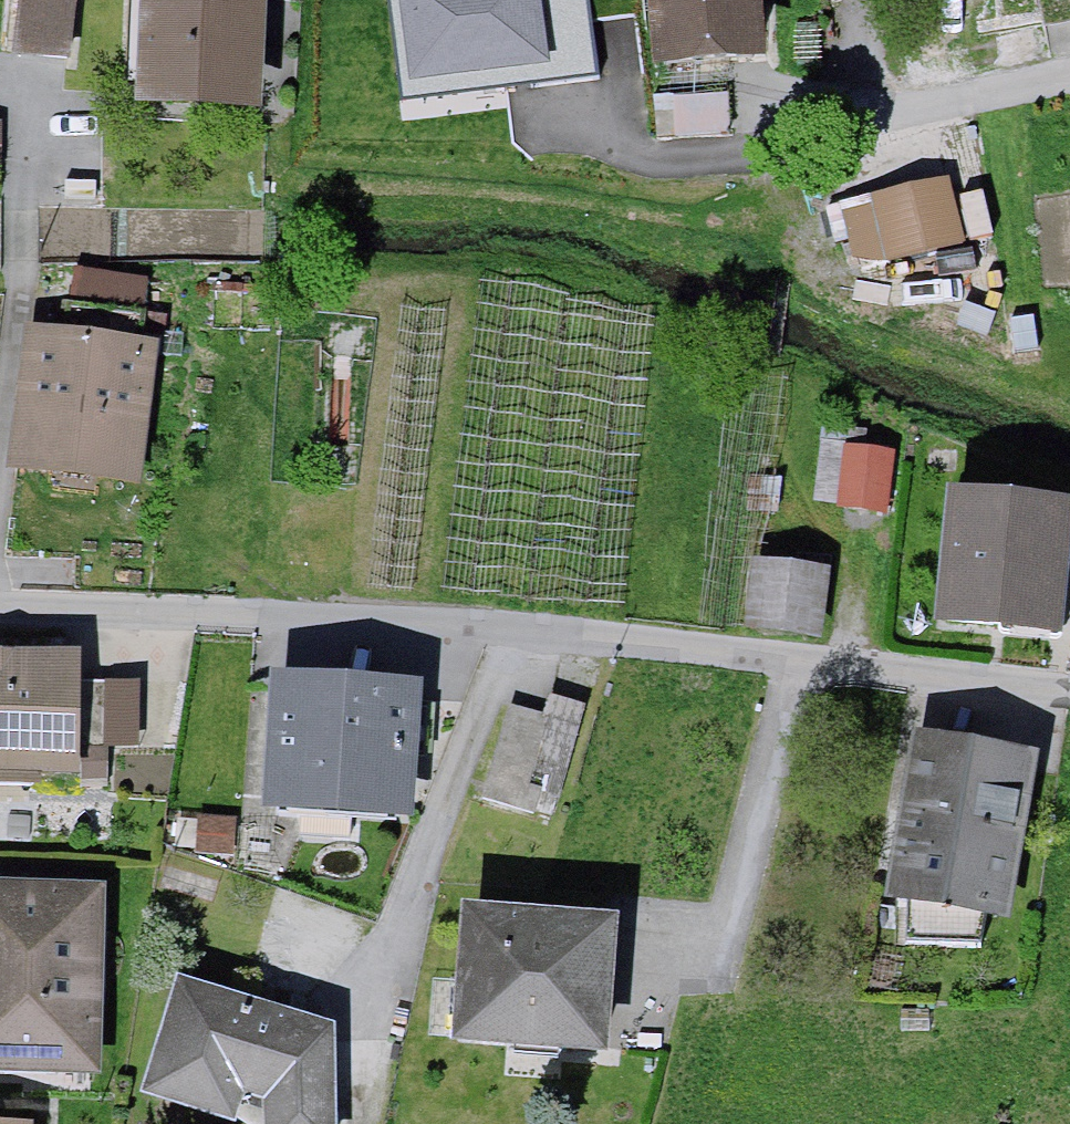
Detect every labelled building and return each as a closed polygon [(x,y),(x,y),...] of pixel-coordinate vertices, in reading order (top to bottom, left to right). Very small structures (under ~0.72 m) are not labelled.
[(16,58),(92,65),(93,0),(20,0),(16,58)] [(126,112),(289,116),(291,0),(128,0),(126,112)] [(410,78),(597,72),(595,0),(407,0),(410,78)] [(645,100),(782,89),(771,0),(643,0),(645,100)] [(840,8),(882,0),(837,0),(840,8)] [(1010,253),(988,170),(834,207),(858,288),(1010,253)] [(149,329),(158,279),(87,266),(78,316),(149,329)] [(173,345),(25,331),(10,486),(158,500),(173,345)] [(847,441),(849,507),(902,505),(899,440),(847,441)] [(968,493),(964,634),(1069,636),(1069,496),(968,493)] [(859,577),(771,567),(762,642),(851,652),(859,577)] [(0,649),(0,782),(110,778),(106,646),(0,649)] [(421,694),(272,685),(263,816),(412,825),(421,694)] [(550,721),(520,711),(490,806),(568,830),(607,707),(559,692),(550,721)] [(1064,747),(933,729),(904,936),(1036,954),(1064,747)] [(0,889),(0,1080),(101,1083),(106,892),(0,889)] [(658,924),(492,911),(481,1052),(647,1064),(658,924)] [(177,984),(138,1106),(205,1123),(240,1123),(246,1107),(261,1111),(262,1123),(339,1123),(335,1032),(177,984)]
